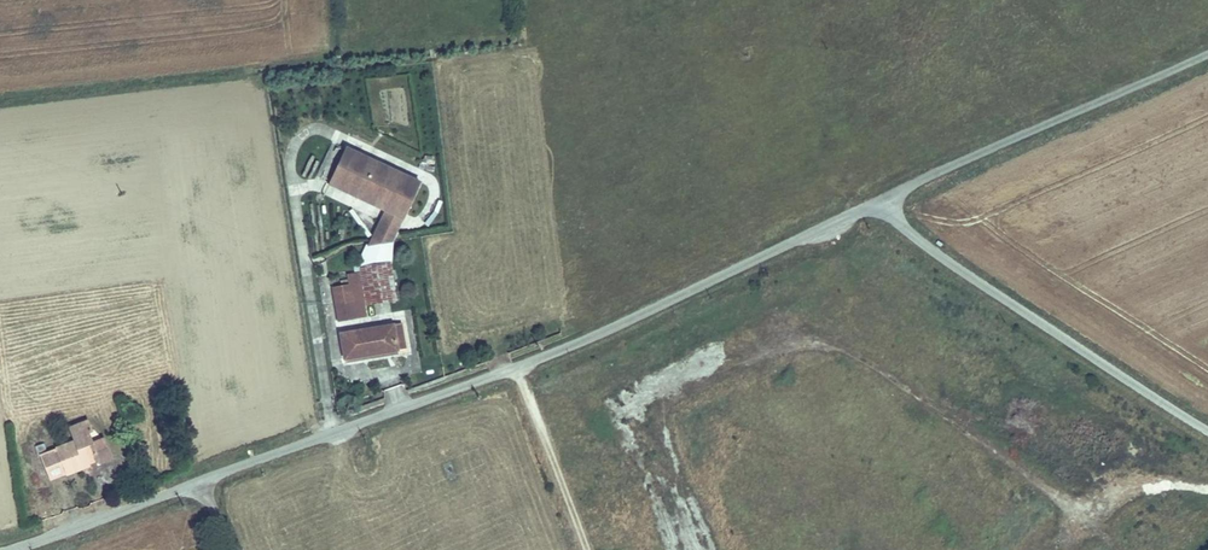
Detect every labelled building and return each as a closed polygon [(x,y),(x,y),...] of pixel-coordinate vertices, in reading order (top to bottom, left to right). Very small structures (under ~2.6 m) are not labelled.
[(398,174),(348,148),(330,183),(380,208),(383,203),(402,214),(415,189),(396,179),(398,174)] [(418,184),(398,174),(396,179),(415,189),(418,184)] [(384,210),(366,244),(388,240),(402,214),(383,203),(380,208),(384,210)] [(393,263),(365,268),(370,299),(399,294),(393,263)] [(353,290),(333,293),(337,318),(356,315),(353,290)] [(405,319),(394,320),(399,348),(410,347),(405,319)] [(399,348),(394,320),(341,330),(346,359),(399,348)] [(102,437),(97,438),(87,443),(84,433),(90,430),(85,420),(68,428),(75,441),(66,445),(65,442),(56,447),(57,448),(39,457),(48,478),(67,470),(68,473),(87,463),(87,461),(94,458),(96,462),(111,455),(102,437)]
